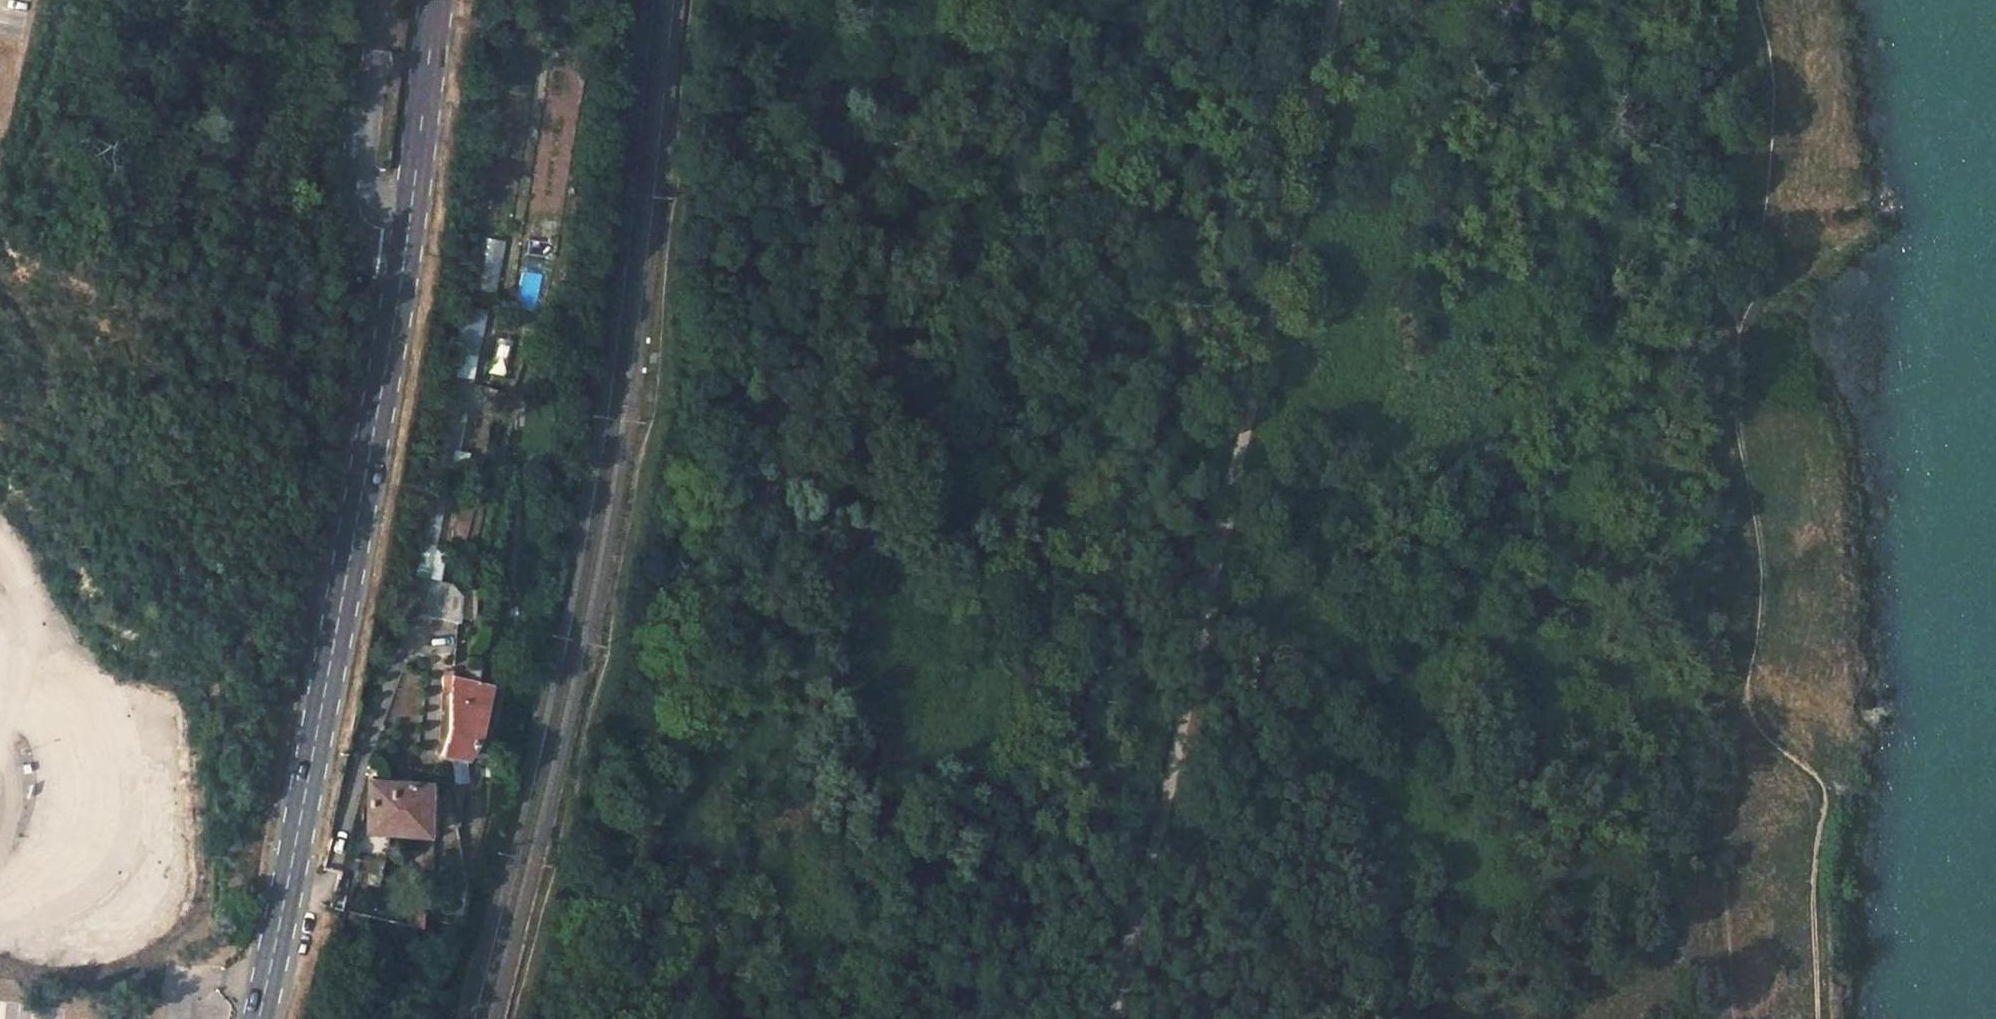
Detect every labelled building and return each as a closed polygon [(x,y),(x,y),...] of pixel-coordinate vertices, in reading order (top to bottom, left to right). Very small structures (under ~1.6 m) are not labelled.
[(495,293),(505,240),(481,235),(471,288),(495,293)] [(470,306),(450,372),(470,378),(490,312),(470,306)] [(465,603),(408,592),(403,619),(459,629),(465,603)] [(455,690),(459,741),(447,758),(476,767),(491,738),(494,695),(455,690)] [(437,796),(383,787),(376,836),(429,845),(437,796)]
